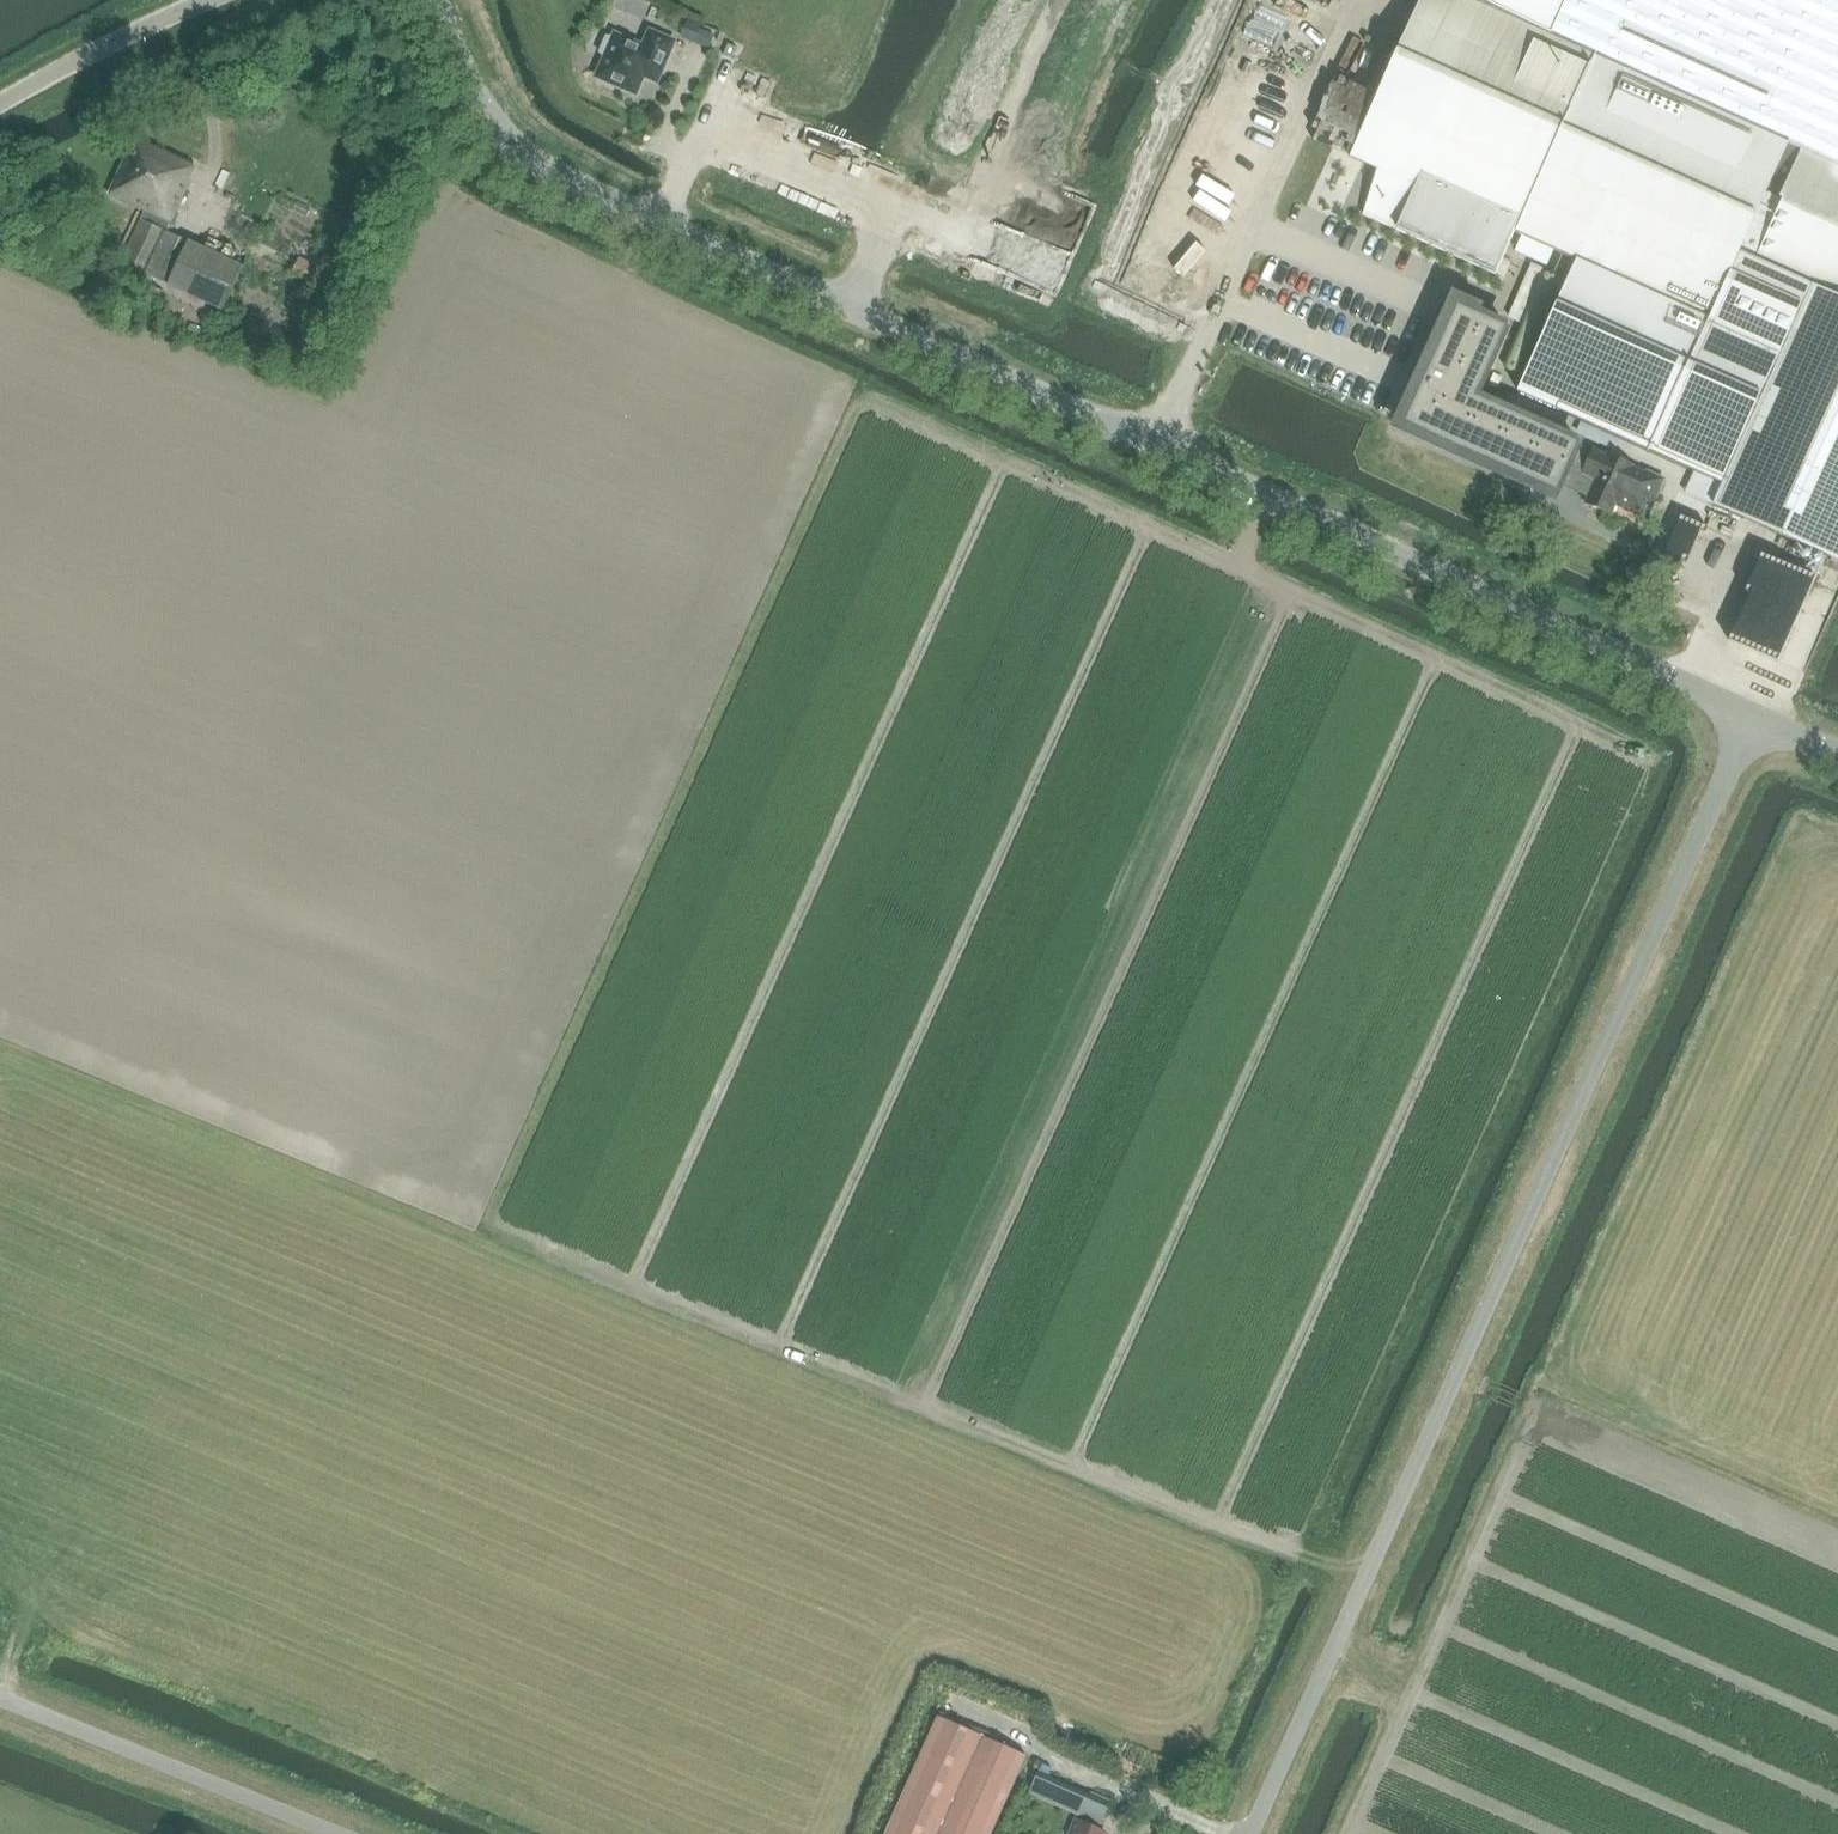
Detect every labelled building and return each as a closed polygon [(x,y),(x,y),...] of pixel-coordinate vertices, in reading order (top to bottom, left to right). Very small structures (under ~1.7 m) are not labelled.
[(1351,157),(1364,163),(1415,186),(1513,231),(1517,232),(1595,58),(1600,60),(1602,57),(1473,0),(1421,0),(1351,156),(1351,157)] [(1602,57),(1628,0),(1473,0),(1602,57)] [(1600,60),(1788,146),(1837,169),(1837,0),(1628,0),(1602,57),(1600,60)] [(701,26),(689,20),(682,37),(708,48),(714,36),(699,30),(701,26)] [(1388,42),(1391,27),(1375,23),(1372,38),(1388,42)] [(596,77),(635,94),(643,76),(656,82),(674,42),(649,31),(643,47),(615,35),(612,39),(607,39),(601,53),(605,56),(596,77)] [(1515,252),(1546,266),(1547,266),(1554,249),(1578,259),(1709,319),(1740,252),(1837,297),(1837,169),(1788,146),(1600,60),(1595,58),(1517,232),(1523,234),(1515,252)] [(189,183),(185,182),(191,168),(135,141),(108,197),(142,214),(118,263),(144,276),(189,183)] [(1415,186),(1397,229),(1495,273),(1502,257),(1513,231),(1415,186)] [(243,267),(189,242),(169,285),(222,311),(243,267)] [(302,261),(324,271),(333,252),(311,242),(302,261)] [(1649,451),(1694,472),(1723,485),(1713,506),(1837,562),(1837,297),(1740,252),(1709,319),(1649,451)] [(1578,259),(1518,392),(1649,451),(1709,319),(1578,259)] [(325,272),(302,262),(295,276),(318,286),(325,272)] [(165,293),(151,286),(144,300),(159,306),(165,293)] [(1458,305),(1405,424),(1557,492),(1560,485),(1569,466),(1578,446),(1579,443),(1476,397),(1507,327),(1477,314),(1458,305)] [(1578,446),(1569,466),(1584,473),(1593,453),(1578,446)] [(1584,473),(1584,474),(1590,477),(1591,476),(1597,479),(1588,498),(1586,503),(1608,514),(1612,506),(1645,521),(1663,481),(1607,455),(1607,456),(1594,450),(1593,453),(1584,473)] [(886,1833),(989,1833),(1023,1756),(937,1718),(886,1833)] [(1040,1798),(1049,1777),(1050,1774),(1039,1770),(1029,1793),(1040,1798)] [(1091,1795),(1081,1816),(1101,1825),(1111,1801),(1092,1793),(1091,1795)] [(1087,1827),(1078,1822),(1073,1833),(1105,1833),(1087,1827)]
